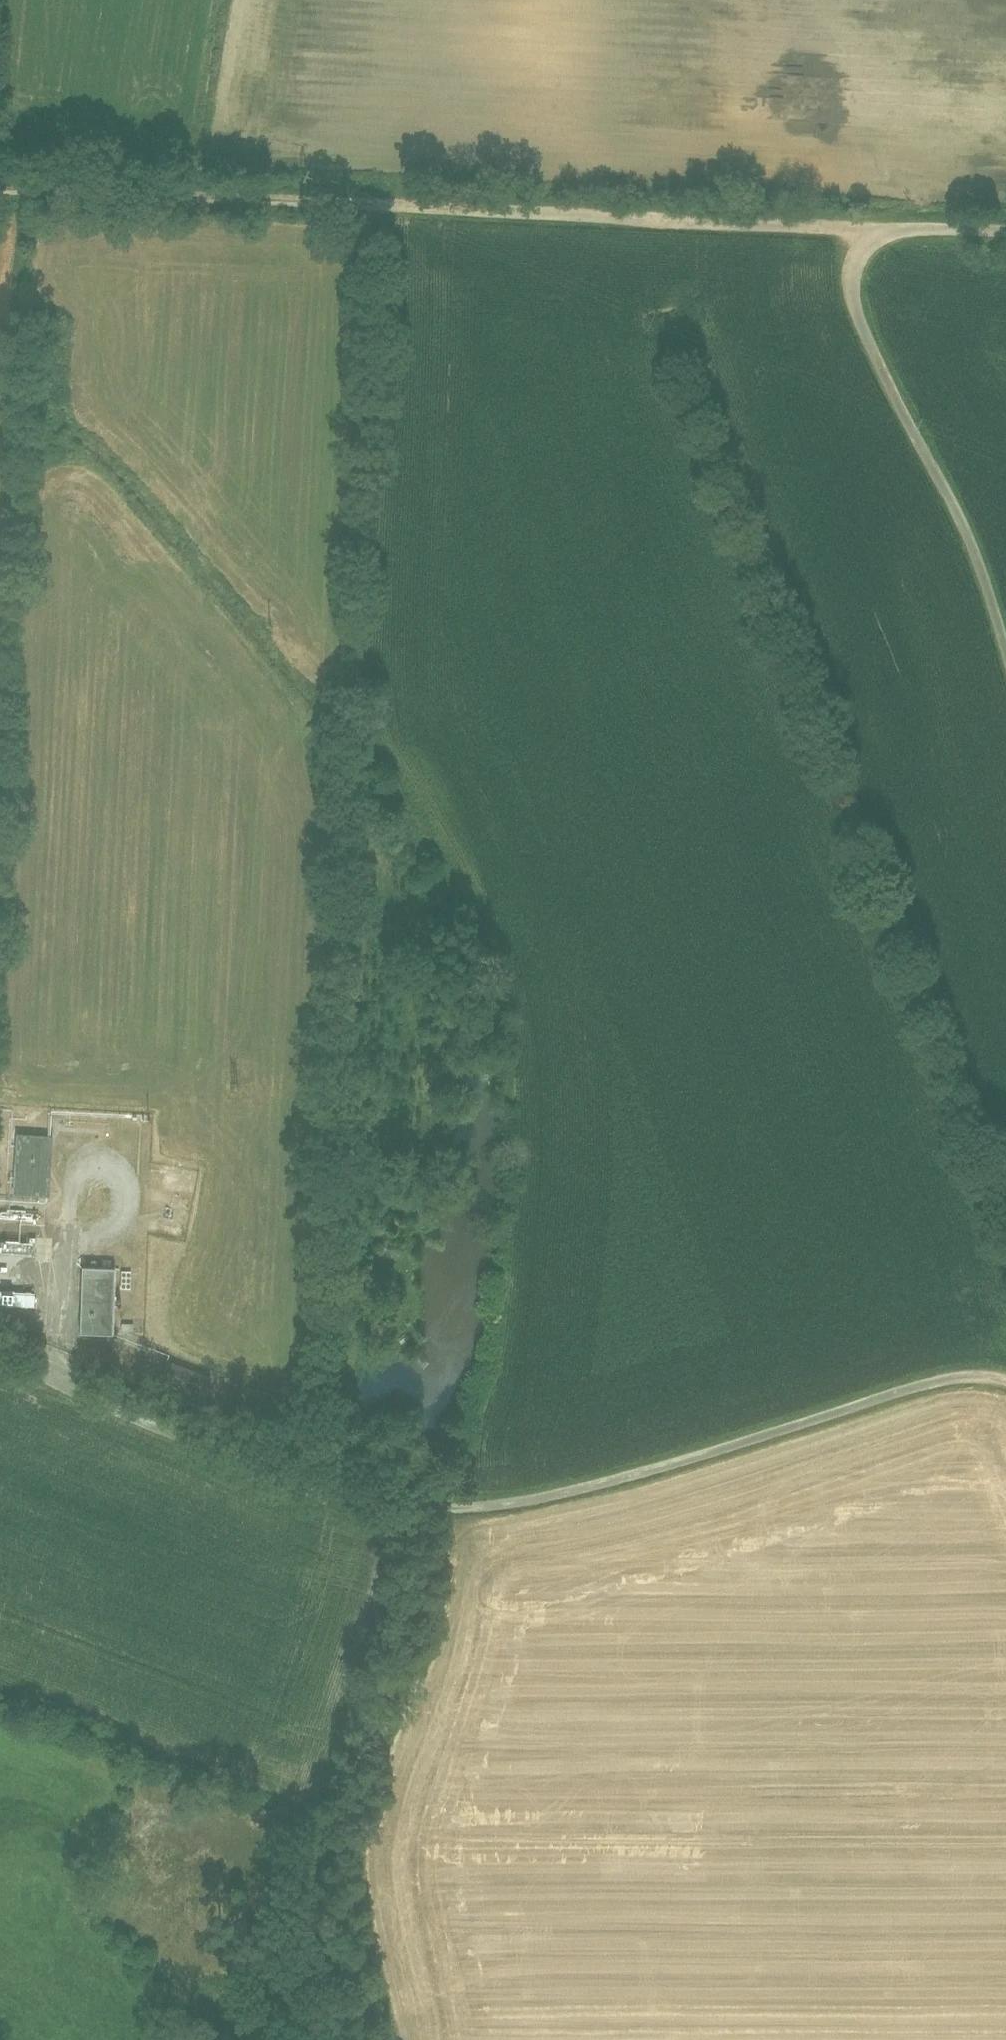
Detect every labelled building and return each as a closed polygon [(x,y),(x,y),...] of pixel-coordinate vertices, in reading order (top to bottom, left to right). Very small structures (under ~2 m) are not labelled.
[(52,1145),(16,1144),(14,1204),(51,1205),(52,1145)] [(102,1189),(75,1188),(74,1225),(101,1226),(102,1189)] [(18,1211),(2,1217),(83,1268),(99,1243),(46,1212),(18,1211)] [(124,1271),(78,1269),(76,1346),(122,1347),(124,1271)] [(151,1381),(209,1407),(225,1371),(167,1345),(151,1381)]
